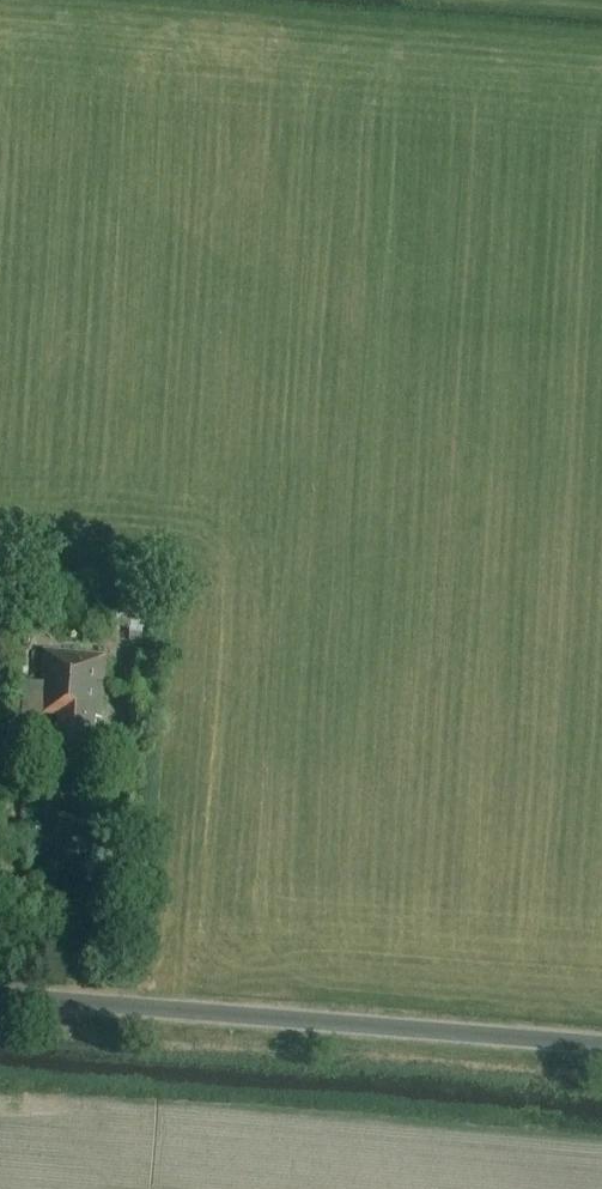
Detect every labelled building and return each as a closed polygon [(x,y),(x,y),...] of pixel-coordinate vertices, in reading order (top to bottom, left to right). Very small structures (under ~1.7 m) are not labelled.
[(59,715),(55,755),(93,758),(96,721),(100,722),(105,656),(44,651),(42,687),(16,685),(14,711),(59,715)]
